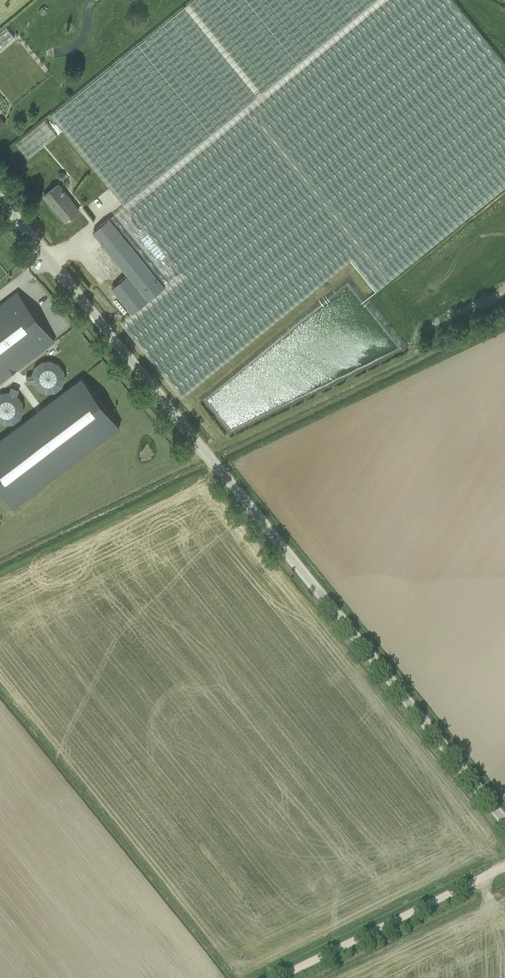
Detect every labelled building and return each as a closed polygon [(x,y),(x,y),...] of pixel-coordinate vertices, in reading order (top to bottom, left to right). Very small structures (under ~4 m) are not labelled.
[(125,205),(376,0),(193,0),(52,115),(125,205)] [(110,217),(166,286),(133,313),(121,322),(182,397),(351,259),(376,290),(504,184),(504,63),(454,0),(376,0),(125,205),(110,217)] [(39,11),(43,15),(47,10),(42,7),(39,11)] [(13,34),(9,31),(3,37),(2,36),(0,38),(0,46),(1,47),(13,34)] [(56,207),(66,220),(79,210),(58,184),(44,196),(54,208),(56,207)] [(110,217),(93,231),(128,274),(112,287),(133,313),(166,286),(110,217)] [(54,341),(17,292),(7,299),(9,302),(0,308),(0,379),(42,347),(44,349),(54,341)] [(32,381),(45,396),(68,378),(50,355),(24,376),(29,383),(32,381)] [(0,439),(0,488),(15,507),(120,427),(82,377),(0,439)] [(19,389),(10,385),(7,393),(0,390),(0,420),(15,426),(25,399),(16,396),(19,389)]
